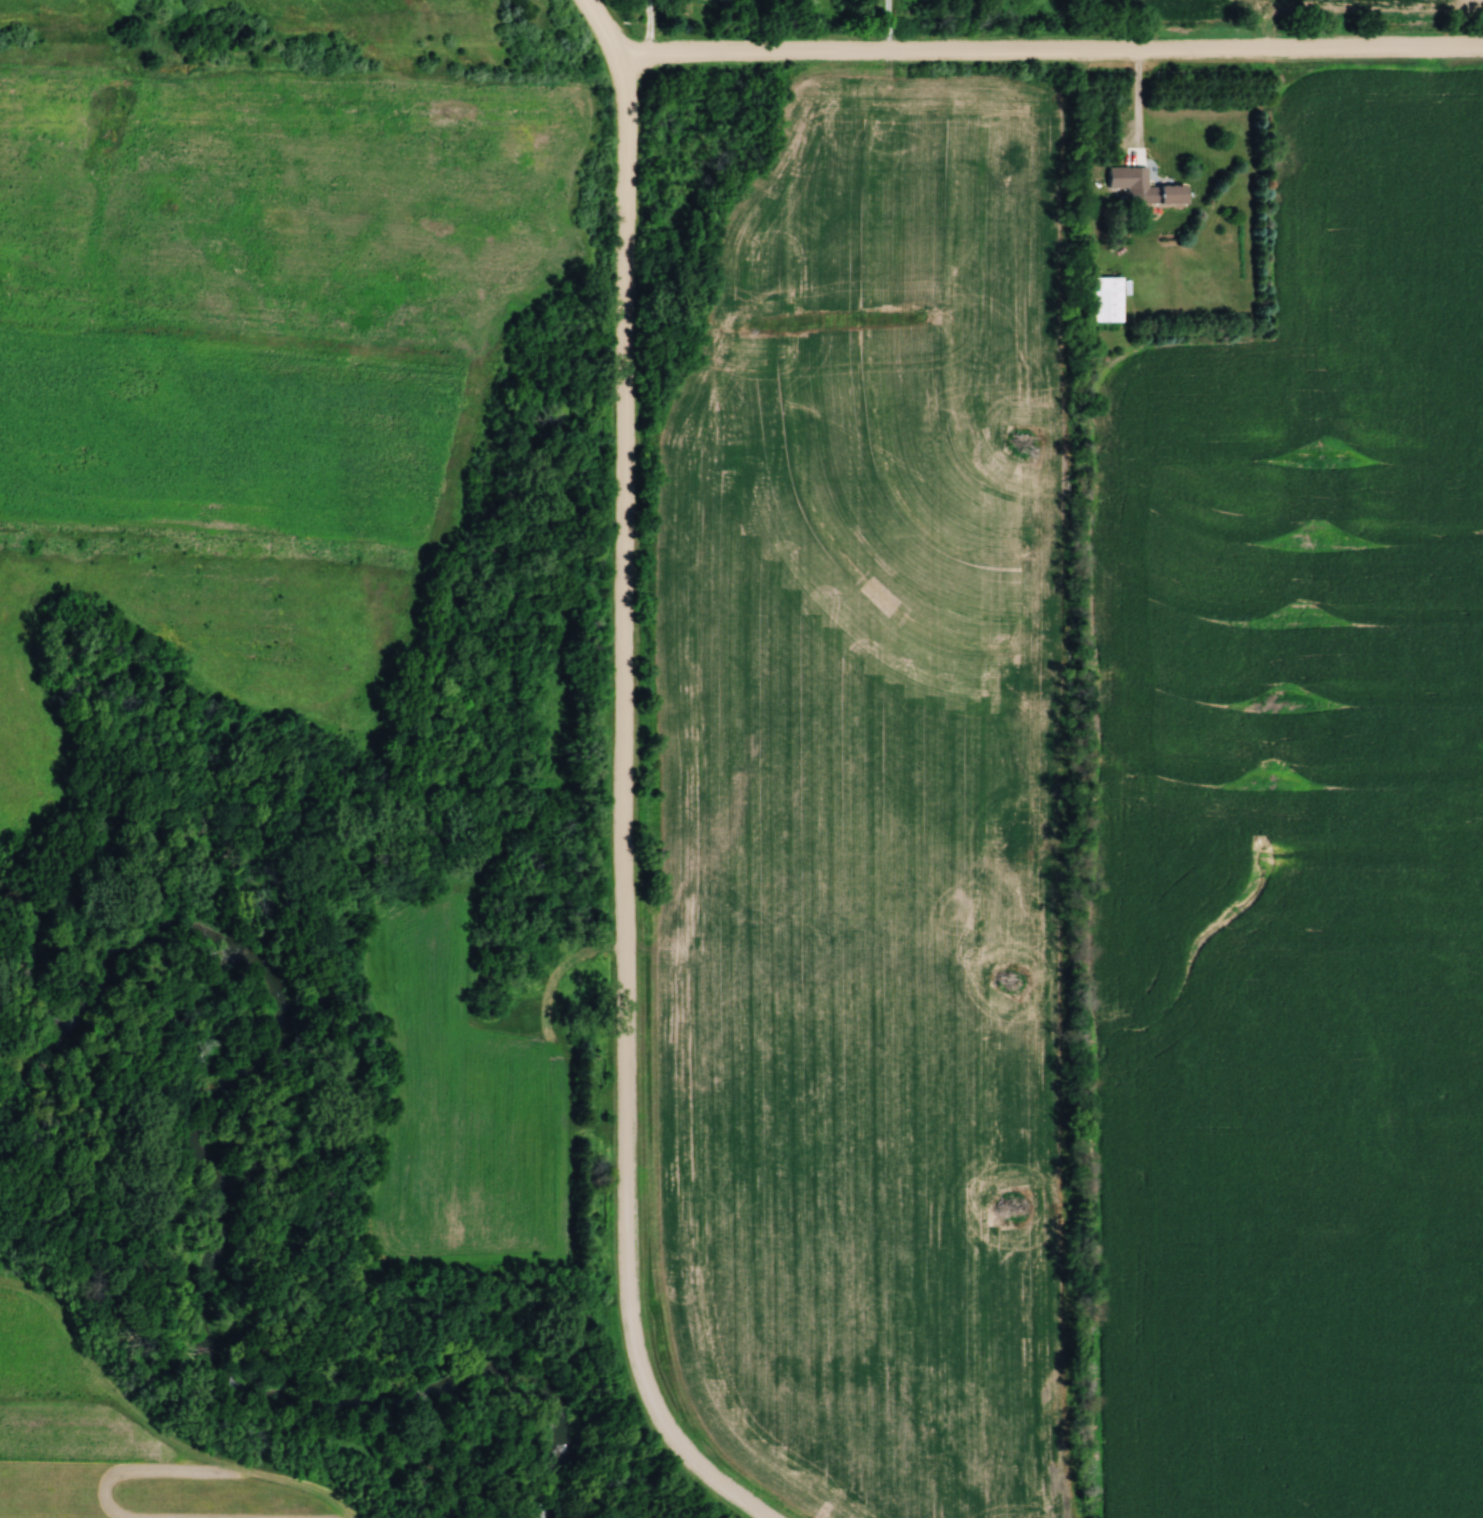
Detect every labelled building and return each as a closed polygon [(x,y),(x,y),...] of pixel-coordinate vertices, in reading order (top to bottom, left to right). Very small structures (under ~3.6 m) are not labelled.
[(1123,185),(1122,204),(1183,204),(1183,186),(1123,185)] [(1086,322),(1115,322),(1115,277),(1086,277),(1086,322)]
